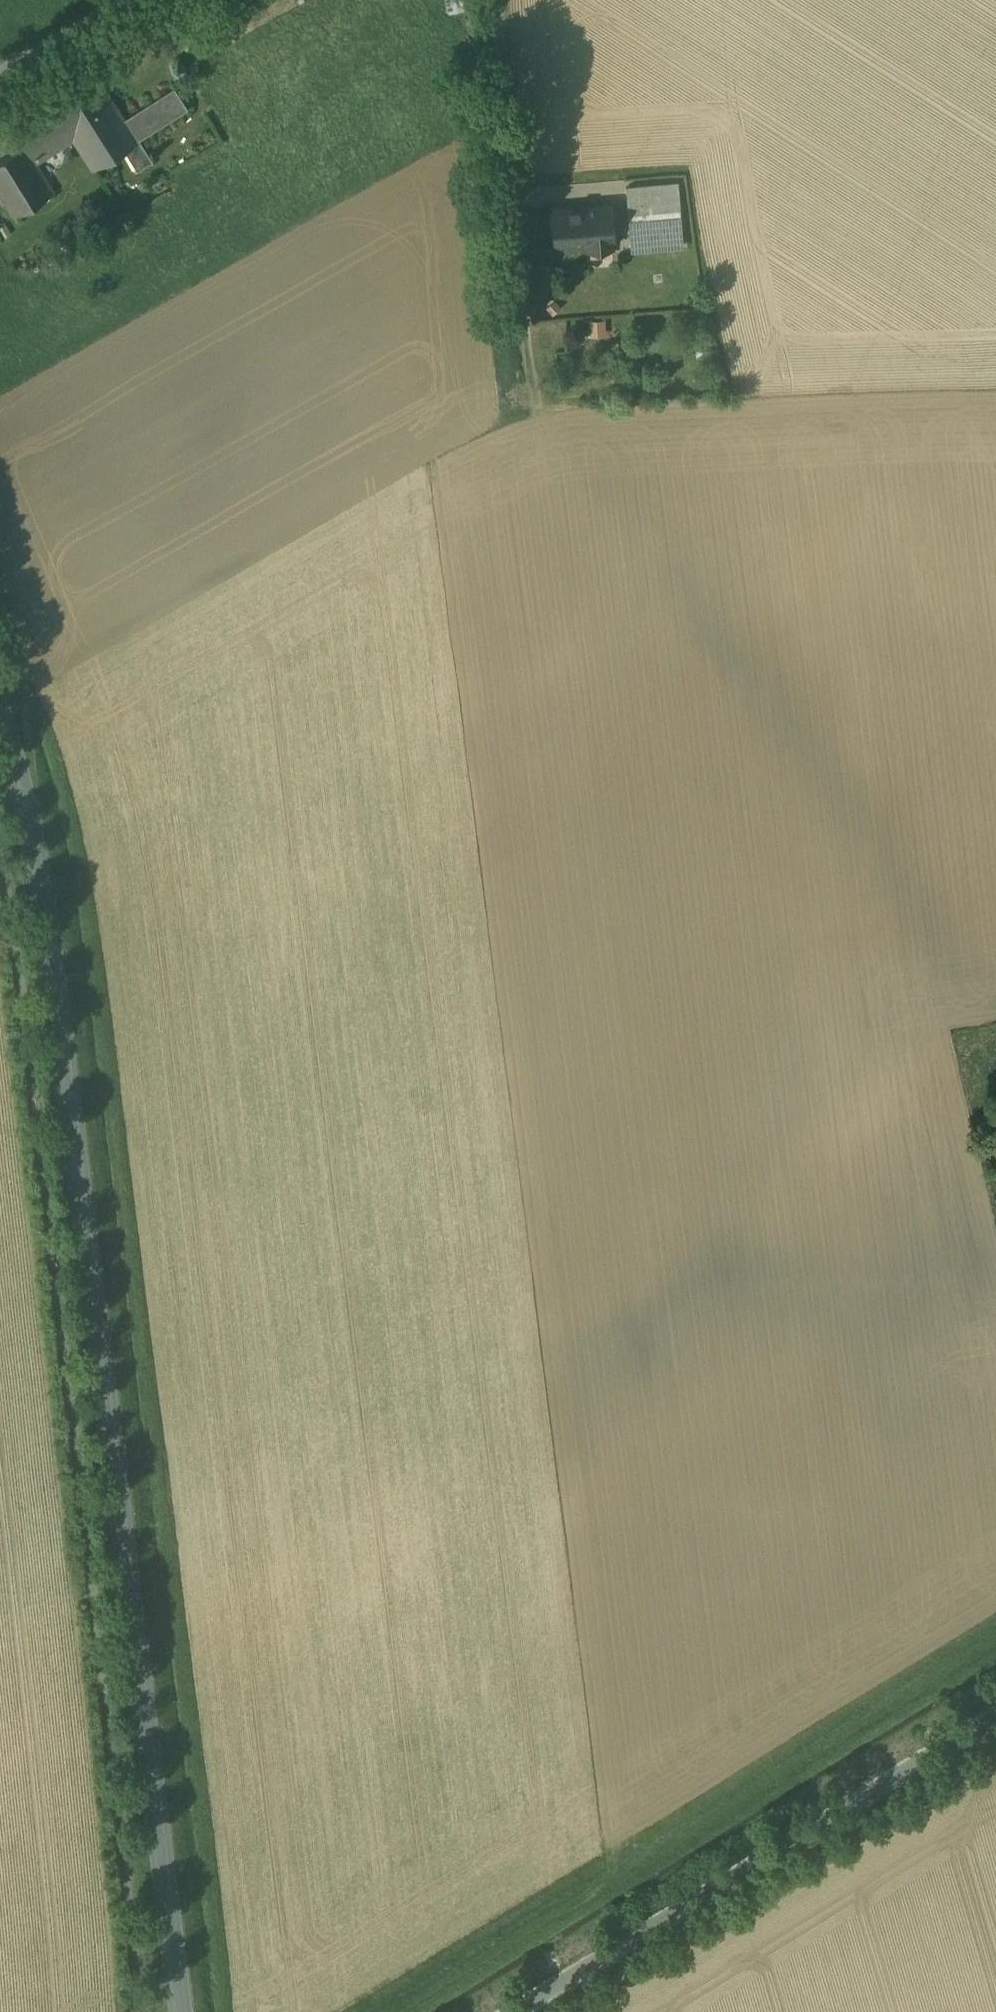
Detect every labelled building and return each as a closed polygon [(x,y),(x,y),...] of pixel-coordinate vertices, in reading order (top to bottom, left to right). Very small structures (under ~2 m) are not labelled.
[(92,68),(49,96),(74,136),(94,167),(187,108),(174,87),(158,97),(159,98),(125,120),(92,68)] [(49,96),(12,119),(38,159),(74,136),(49,96)] [(0,159),(0,221),(2,224),(53,192),(24,145),(0,159)] [(679,183),(626,187),(628,217),(647,216),(681,213),(679,183)] [(612,205),(551,210),(554,244),(587,242),(587,249),(612,247),(612,239),(614,239),(612,206),(612,205)] [(681,213),(647,216),(649,242),(682,240),(681,213)] [(647,216),(628,217),(631,243),(649,242),(647,216)] [(591,335),(608,334),(607,319),(590,320),(591,335)]
